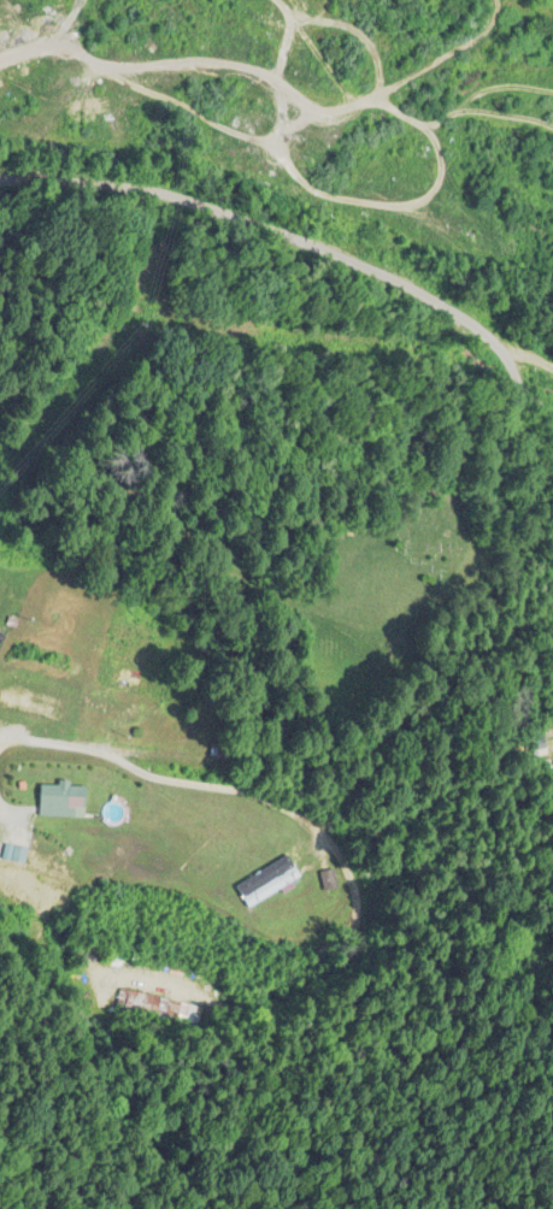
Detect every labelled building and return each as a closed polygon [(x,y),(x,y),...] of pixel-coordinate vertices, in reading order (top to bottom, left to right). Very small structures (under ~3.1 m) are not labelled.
[(42,784),(58,784),(59,779),(71,780),(70,785),(84,786),(83,815),(41,813),(42,784)]
